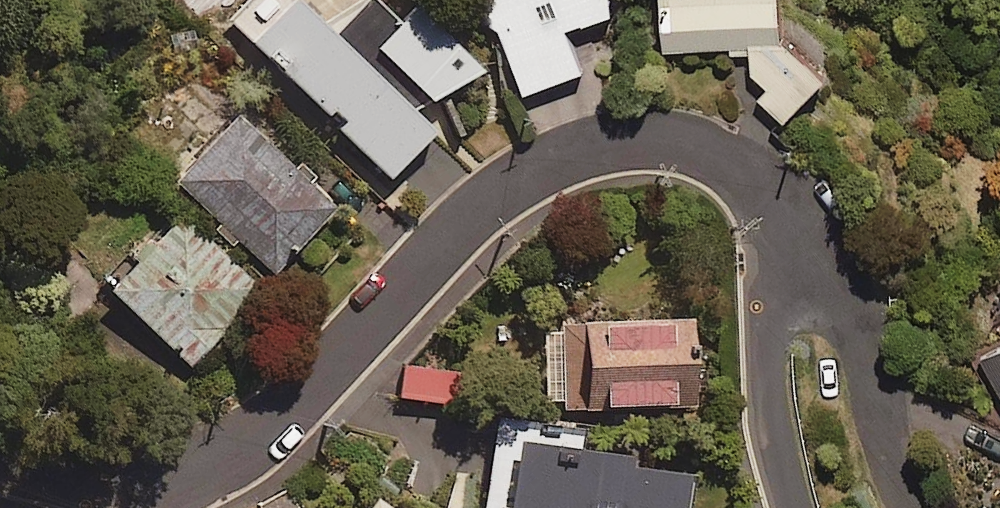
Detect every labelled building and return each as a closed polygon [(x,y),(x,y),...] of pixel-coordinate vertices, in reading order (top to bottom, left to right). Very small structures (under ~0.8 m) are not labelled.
[(409,113),(483,78),(411,10),(398,24),(373,0),(363,0),(329,35),(292,0),(246,0),(223,24),(387,181),(432,134),(409,113)] [(614,0),(484,0),(521,96),(580,72),(564,32),(618,11),(614,0)] [(775,0),(657,0),(662,52),(744,44),(754,59),(737,76),(782,123),(823,83),(778,37),(775,0)] [(172,187),(216,226),(210,232),(233,252),(238,246),(272,276),(332,210),(232,120),(172,187)] [(257,291),(173,218),(106,293),(189,367),(257,291)] [(690,408),(688,325),(563,329),(565,411),(690,408)] [(982,364),(999,392),(999,352),(982,364)] [(459,375),(404,367),(399,398),(454,406),(459,375)] [(580,437),(499,427),(488,507),(680,507),(684,476),(576,462),(580,437)]
